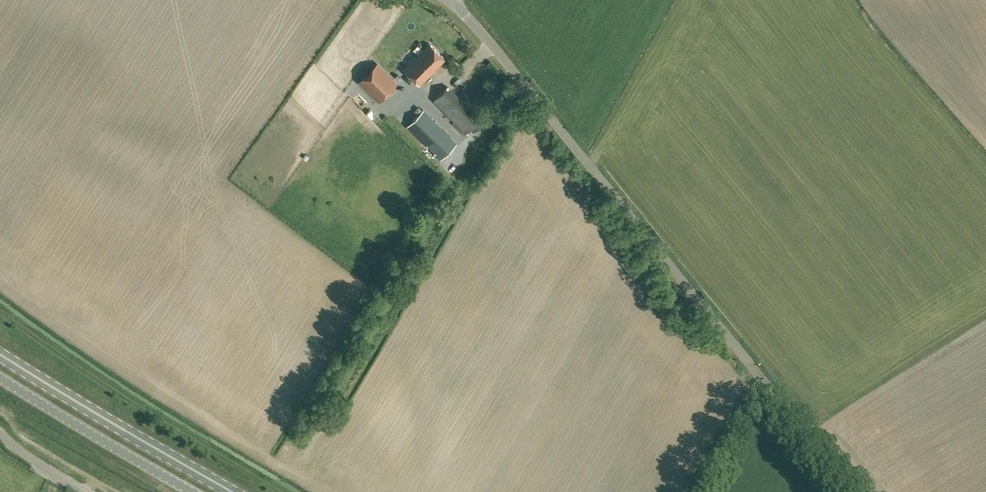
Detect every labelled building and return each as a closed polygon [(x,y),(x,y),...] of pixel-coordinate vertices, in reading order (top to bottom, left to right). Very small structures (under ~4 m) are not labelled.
[(429,43),(403,69),(419,85),(432,71),(445,59),(429,43)] [(376,64),(362,78),(381,97),(396,83),(376,64)] [(434,100),(455,121),(453,123),(465,134),(481,118),(448,85),(434,100)] [(512,115),(516,117),(516,118),(520,112),(515,109),(512,115)] [(423,110),(407,125),(427,145),(427,144),(435,152),(434,153),(440,158),(456,143),(449,137),(450,136),(443,129),(443,130),(423,110)]
